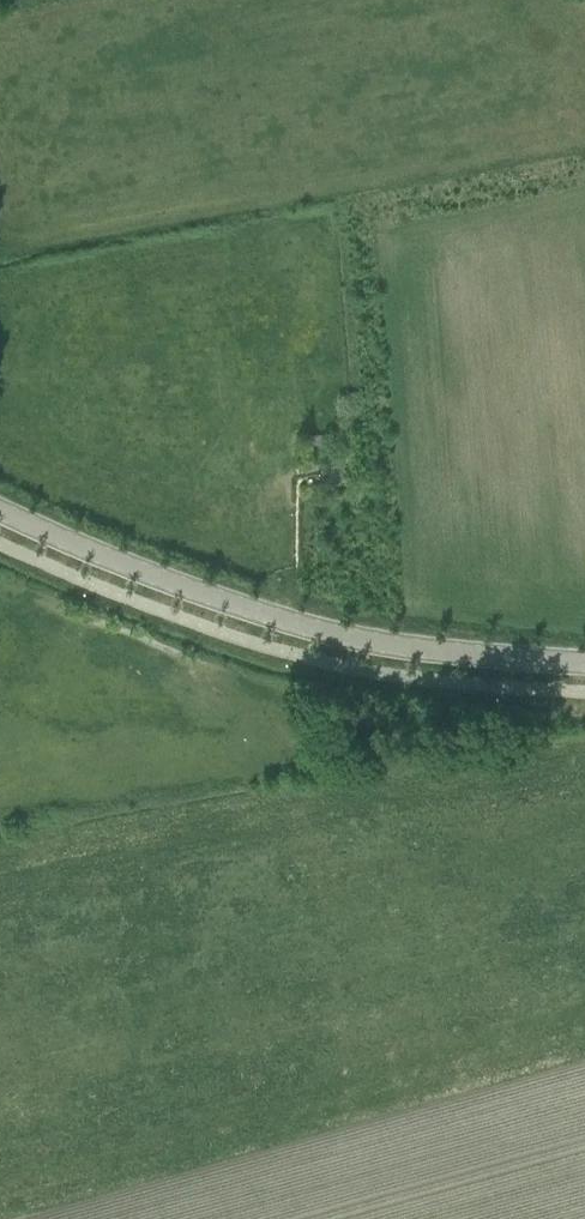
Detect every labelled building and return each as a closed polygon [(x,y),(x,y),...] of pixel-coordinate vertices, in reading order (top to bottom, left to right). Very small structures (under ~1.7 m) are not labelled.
[(318,430),(318,434),(309,433),(309,447),(329,447),(329,443),(333,443),(334,430),(318,430)]
